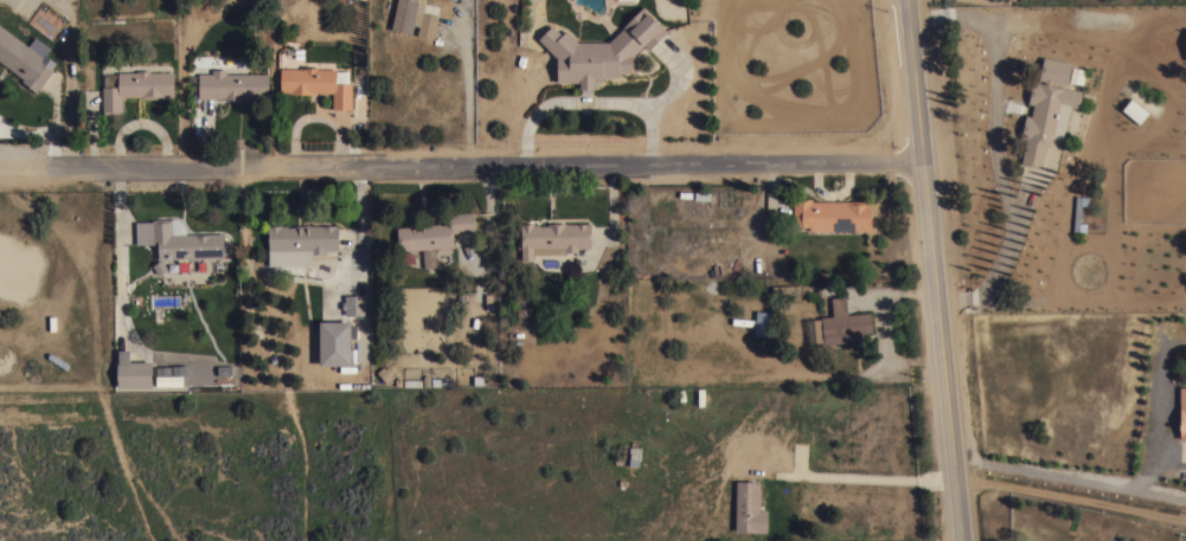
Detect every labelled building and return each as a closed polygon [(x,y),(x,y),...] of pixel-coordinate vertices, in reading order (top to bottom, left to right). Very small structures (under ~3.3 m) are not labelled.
[(391,28),(397,0),(425,0),(423,12),(438,15),(432,38),(416,34),(418,25),(412,24),(411,33),(391,28)] [(648,13),(647,13),(660,25),(666,31),(648,50),(643,44),(632,56),(632,72),(617,72),(617,77),(601,77),(601,82),(592,82),(592,89),(578,89),(578,82),(557,82),(557,58),(538,38),(551,25),(560,34),(565,30),(577,41),(608,41),(642,7),(648,13)] [(24,78),(0,60),(0,26),(27,46),(32,40),(47,51),(40,60),(52,69),(36,91),(21,80),(24,78)] [(1066,84),(1051,82),(1051,84),(1044,82),(1044,79),(1038,78),(1043,57),(1071,63),(1066,84)] [(304,69),(304,67),(316,67),(316,69),(335,69),(335,83),(351,83),(351,109),(332,108),(332,92),(312,92),(312,94),(290,94),(290,91),(280,91),(280,67),(304,69)] [(212,72),(212,69),(225,69),(225,73),(268,73),(268,97),(261,97),(261,98),(256,98),(256,97),(241,97),(241,98),(224,98),(224,97),(216,97),(216,98),(198,98),(198,95),(191,95),(191,75),(198,75),(198,72),(212,72)] [(117,72),(136,71),(136,70),(149,70),(149,71),(173,71),(173,95),(164,96),(164,97),(141,97),(141,96),(121,96),(121,112),(102,112),(102,86),(104,86),(104,73),(117,73),(117,72)] [(1063,139),(1052,137),(1051,143),(1046,142),(1040,168),(1020,163),(1026,135),(1020,134),(1025,115),(1030,116),(1033,104),(1027,103),(1032,80),(1040,82),(1040,83),(1059,88),(1059,85),(1082,91),(1078,107),(1070,105),(1063,139)] [(1163,111),(1160,116),(1136,97),(1140,92),(1163,111)] [(1148,114),(1139,124),(1121,110),(1130,98),(1148,114)] [(1078,231),(1072,231),(1075,195),(1081,195),(1078,231)] [(809,230),(809,226),(793,226),(793,199),(812,199),(812,200),(870,201),(870,231),(809,230)] [(398,251),(396,227),(448,223),(448,213),(473,211),(474,231),(451,232),(453,246),(398,251)] [(152,219),(171,219),(171,234),(223,232),(223,257),(198,258),(197,259),(191,259),(188,258),(158,258),(158,245),(152,245),(152,244),(135,244),(135,221),(152,221),(152,219)] [(590,247),(577,247),(577,252),(565,252),(565,253),(532,255),(532,259),(520,260),(520,249),(518,249),(517,237),(520,237),(520,224),(521,224),(521,223),(533,223),(533,224),(539,224),(539,225),(547,225),(547,223),(565,223),(565,224),(590,223),(590,247)] [(312,266),(268,266),(268,225),(281,225),(286,225),(286,227),(295,226),(295,225),(302,225),(303,224),(309,224),(310,225),(338,225),(338,250),(325,250),(325,253),(312,253),(312,266)] [(366,314),(355,314),(345,315),(345,295),(355,295),(355,296),(366,296),(366,314)] [(871,331),(854,334),(855,341),(823,343),(822,342),(815,343),(813,318),(820,318),(820,316),(832,315),(831,298),(845,296),(846,314),(870,313),(871,331)] [(774,313),(772,337),(754,335),(755,310),(774,313)] [(319,322),(350,322),(350,366),(319,366),(319,322)] [(117,387),(117,361),(152,361),(152,386),(117,387)] [(187,373),(174,374),(174,375),(173,375),(173,374),(171,374),(171,373),(155,374),(155,367),(186,365),(187,373)] [(376,372),(383,366),(385,368),(389,366),(393,372),(390,374),(392,378),(385,382),(376,372)] [(736,481),(754,482),(754,483),(759,483),(758,510),(767,510),(767,533),(751,532),(735,530),(736,481)]
